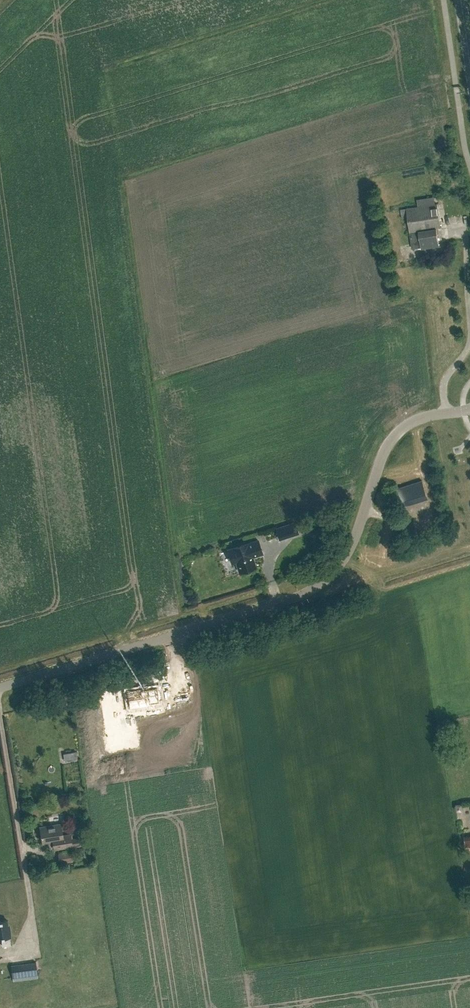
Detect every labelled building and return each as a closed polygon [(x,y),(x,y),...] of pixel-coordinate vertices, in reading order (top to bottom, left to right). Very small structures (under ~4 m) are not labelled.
[(413,249),(421,247),(421,249),(439,246),(437,228),(441,227),(437,204),(407,208),(413,249)] [(401,506),(428,498),(422,480),(396,489),(401,506)] [(290,535),(298,533),(295,522),(287,524),(290,535)] [(252,556),(262,553),(258,540),(228,549),(232,563),(237,561),(240,572),(255,567),(252,556)] [(141,687),(127,689),(129,708),(151,704),(151,703),(160,702),(159,698),(161,697),(160,691),(158,689),(157,686),(142,689),(141,687)] [(60,835),(58,823),(38,826),(41,842),(51,840),(52,848),(70,845),(69,839),(68,833),(60,835)] [(59,862),(73,860),(72,851),(58,853),(59,862)] [(11,945),(10,936),(11,936),(10,927),(8,928),(7,920),(0,921),(0,938),(2,938),(3,946),(11,945)] [(36,962),(11,965),(12,978),(38,974),(36,962)]
